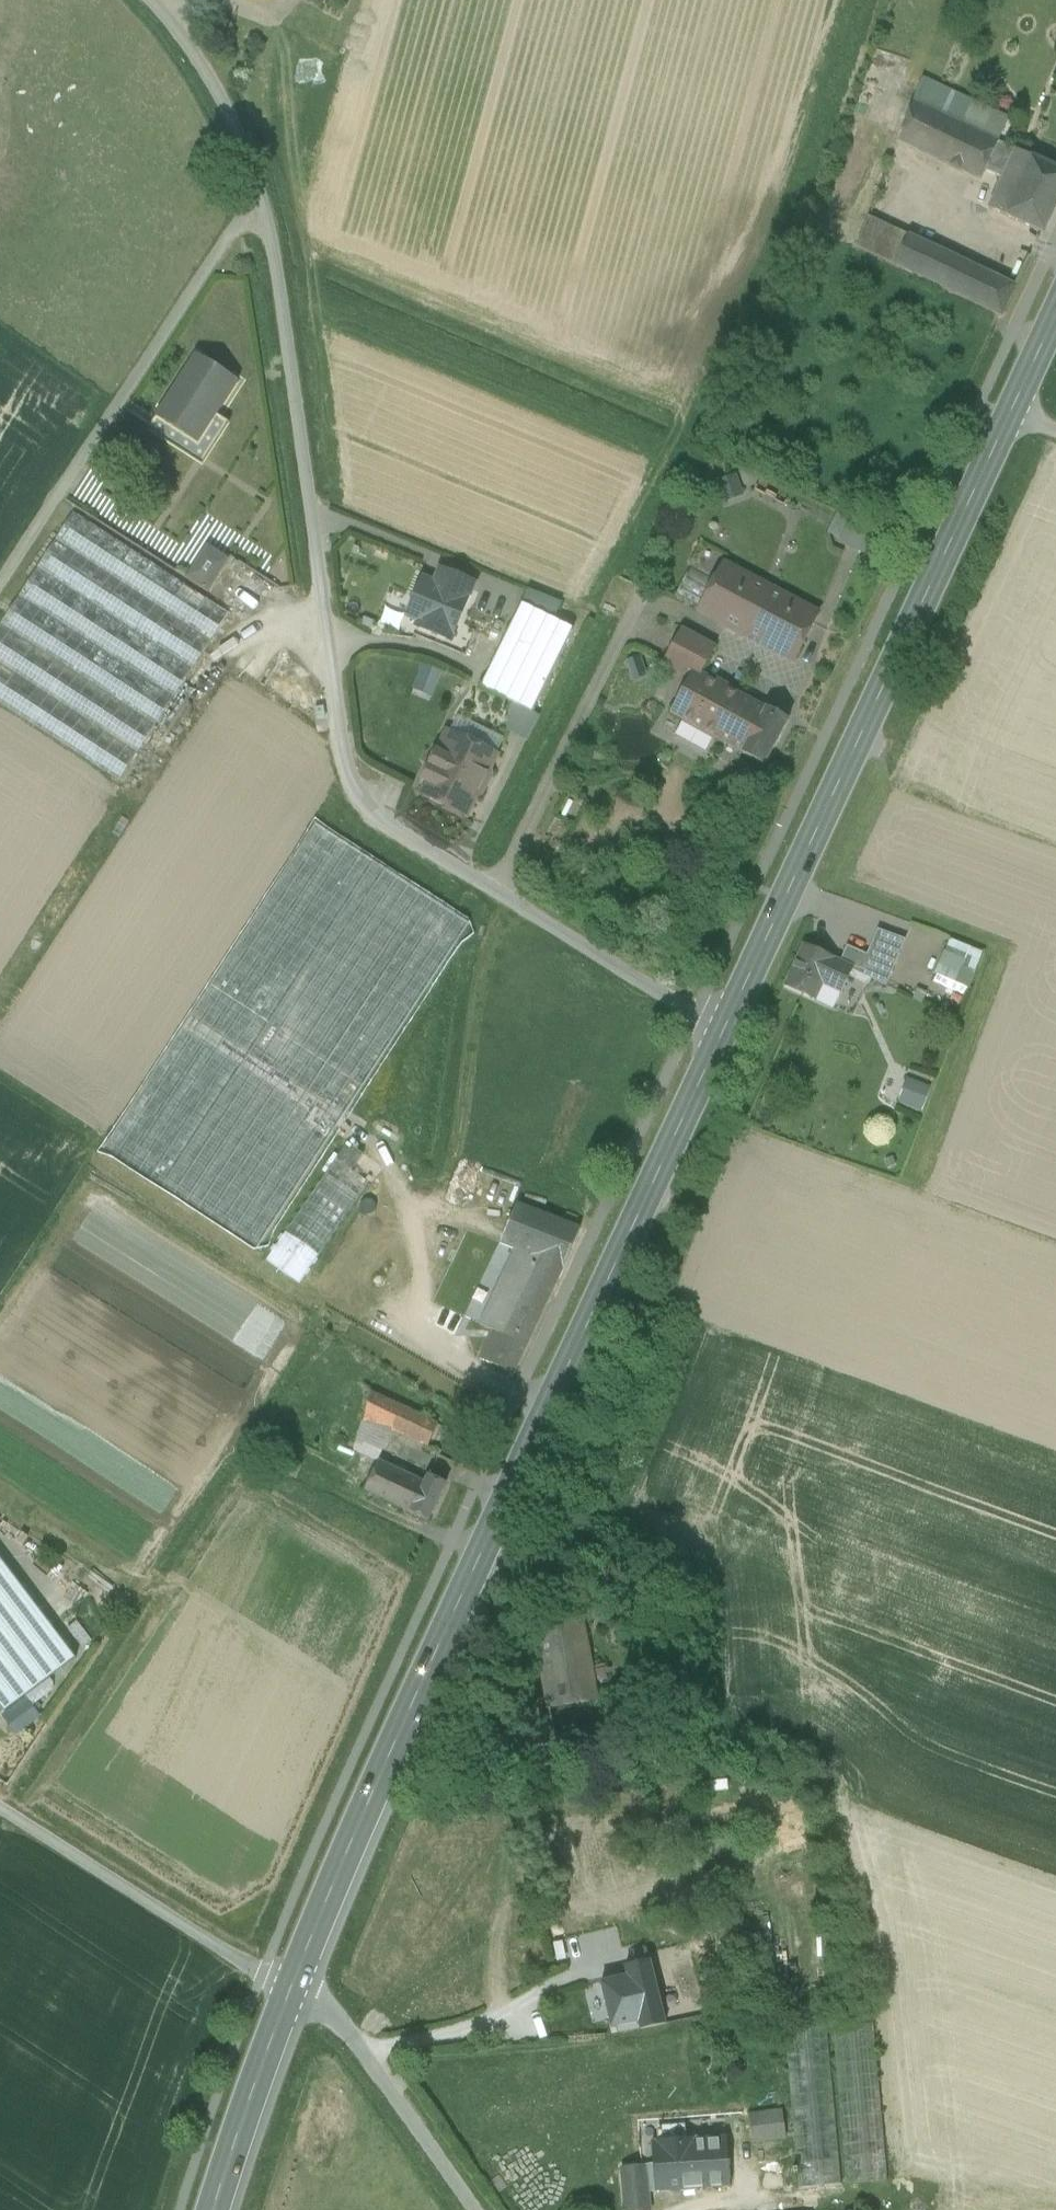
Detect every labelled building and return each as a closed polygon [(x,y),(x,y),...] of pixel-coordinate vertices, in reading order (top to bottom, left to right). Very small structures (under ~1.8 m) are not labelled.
[(927,78),(914,106),(998,145),(1011,117),(927,78)] [(983,174),(998,145),(914,106),(898,146),(980,182),(983,174)] [(998,145),(983,174),(1002,183),(1016,153),(998,145)] [(989,210),(1043,235),(1055,208),(1055,171),(1016,153),(1002,183),(989,210)] [(910,239),(869,219),(858,249),(896,268),(910,239)] [(1014,290),(910,239),(896,268),(1000,319),(1014,290)] [(238,383),(196,356),(155,418),(198,445),(238,383)] [(734,473),(717,479),(724,499),(741,494),(734,473)] [(74,512),(0,624),(0,705),(116,783),(211,641),(191,627),(208,601),(74,512)] [(848,527),(832,562),(862,575),(878,541),(848,527)] [(229,560),(207,546),(186,579),(208,593),(229,560)] [(721,566),(700,555),(689,577),(677,600),(698,611),(721,566)] [(656,589),(677,600),(689,577),(668,566),(656,589)] [(793,603),(721,566),(698,611),(771,648),(793,603)] [(475,584),(448,573),(441,587),(422,580),(406,617),(419,623),(416,628),(450,643),(475,584)] [(208,601),(191,627),(211,641),(229,615),(208,601)] [(818,616),(793,603),(771,648),(795,661),(818,616)] [(573,631),(521,605),(481,688),(532,714),(573,631)] [(712,654),(684,639),(671,661),(693,673),(700,677),(712,654)] [(671,661),(650,702),(672,713),(693,673),(671,661)] [(411,689),(430,695),(440,670),(421,663),(411,689)] [(700,677),(693,673),(672,713),(745,752),(766,712),(700,677)] [(745,752),(742,758),(764,769),(790,720),(768,709),(766,712),(745,752)] [(468,742),(498,748),(501,733),(471,728),(468,742)] [(496,756),(446,732),(436,753),(435,753),(428,767),(429,767),(423,779),(422,779),(421,780),(429,784),(423,796),(466,817),(479,789),(480,789),(484,788),(489,779),(487,775),(487,774),(496,756)] [(315,825),(104,1149),(258,1249),(469,925),(315,825)] [(905,941),(878,931),(867,957),(866,957),(893,969),(905,941)] [(932,973),(967,987),(981,952),(947,938),(932,973)] [(893,969),(866,957),(867,957),(847,947),(840,964),(851,970),(851,971),(885,987),(893,969)] [(832,961),(804,948),(786,987),(834,1009),(851,971),(851,970),(840,964),(832,961)] [(903,1103),(921,1110),(928,1091),(910,1084),(903,1103)] [(347,1142),(326,1171),(358,1194),(367,1180),(351,1169),(362,1153),(356,1148),(358,1146),(355,1144),(353,1146),(347,1142)] [(325,1171),(264,1259),(296,1282),(358,1194),(326,1171),(325,1171)] [(377,1215),(378,1211),(377,1206),(374,1203),(370,1200),(366,1199),(362,1200),(358,1203),(356,1206),(355,1211),(356,1215),(358,1219),(362,1221),(366,1222),(371,1221),(374,1219),(377,1215)] [(580,1229),(517,1205),(499,1245),(513,1251),(561,1271),(580,1229)] [(561,1271),(513,1251),(481,1326),(493,1331),(495,1327),(501,1330),(505,1320),(514,1324),(519,1313),(539,1320),(561,1271)] [(501,1330),(495,1327),(493,1331),(481,1362),(514,1375),(539,1320),(519,1313),(514,1324),(505,1320),(501,1330)] [(371,1394),(364,1418),(389,1430),(428,1447),(438,1424),(371,1394)] [(364,1418),(354,1451),(361,1454),(375,1460),(389,1430),(364,1418)] [(347,1485),(410,1513),(424,1482),(375,1460),(361,1454),(347,1485)] [(446,1483),(427,1474),(424,1482),(410,1513),(429,1522),(446,1483)] [(16,1550),(0,1562),(0,1702),(5,1709),(89,1645),(16,1550)] [(582,1619),(534,1628),(540,1660),(556,1657),(556,1655),(587,1647),(582,1619)] [(587,1647),(556,1655),(556,1657),(540,1660),(549,1711),(597,1702),(587,1647)] [(29,1709),(7,1723),(13,1733),(35,1720),(29,1709)] [(650,1965),(627,1970),(629,1980),(604,1986),(613,2026),(640,2023),(641,2029),(664,2024),(650,1965)] [(874,2022),(834,2026),(848,2183),(889,2180),(874,2022)] [(828,2027),(786,2031),(798,2164),(840,2160),(828,2027)] [(702,2106),(645,2111),(646,2129),(651,2128),(652,2145),(674,2144),(699,2142),(698,2125),(704,2124),(702,2106)] [(782,2113),(747,2118),(751,2144),(781,2140),(780,2129),(784,2128),(782,2113)] [(699,2142),(674,2144),(678,2192),(730,2188),(727,2140),(699,2142)] [(652,2145),(654,2167),(620,2170),(623,2209),(649,2209),(648,2194),(678,2192),(674,2144),(652,2145)] [(840,2160),(798,2164),(800,2188),(843,2184),(840,2160)]
